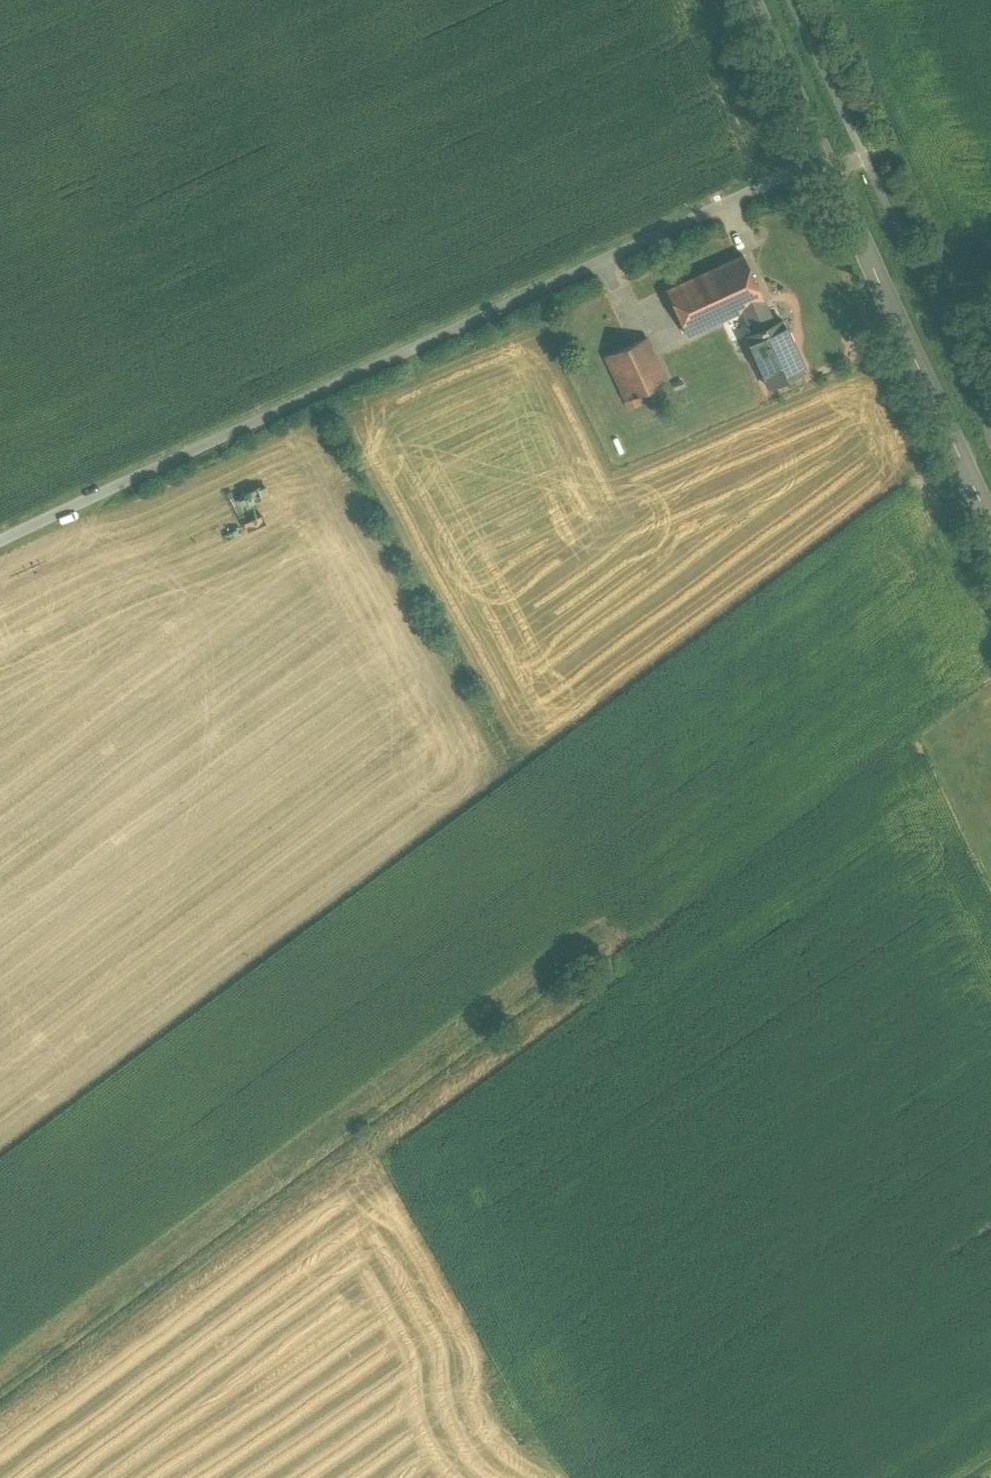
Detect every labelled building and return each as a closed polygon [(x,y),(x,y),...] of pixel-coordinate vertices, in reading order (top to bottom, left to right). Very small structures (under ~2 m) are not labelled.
[(747,258),(669,292),(690,341),(747,316),(758,342),(741,349),(762,395),(808,375),(785,325),(778,328),(747,258)] [(643,344),(606,360),(628,414),(644,407),(641,400),(663,390),(643,344)]
